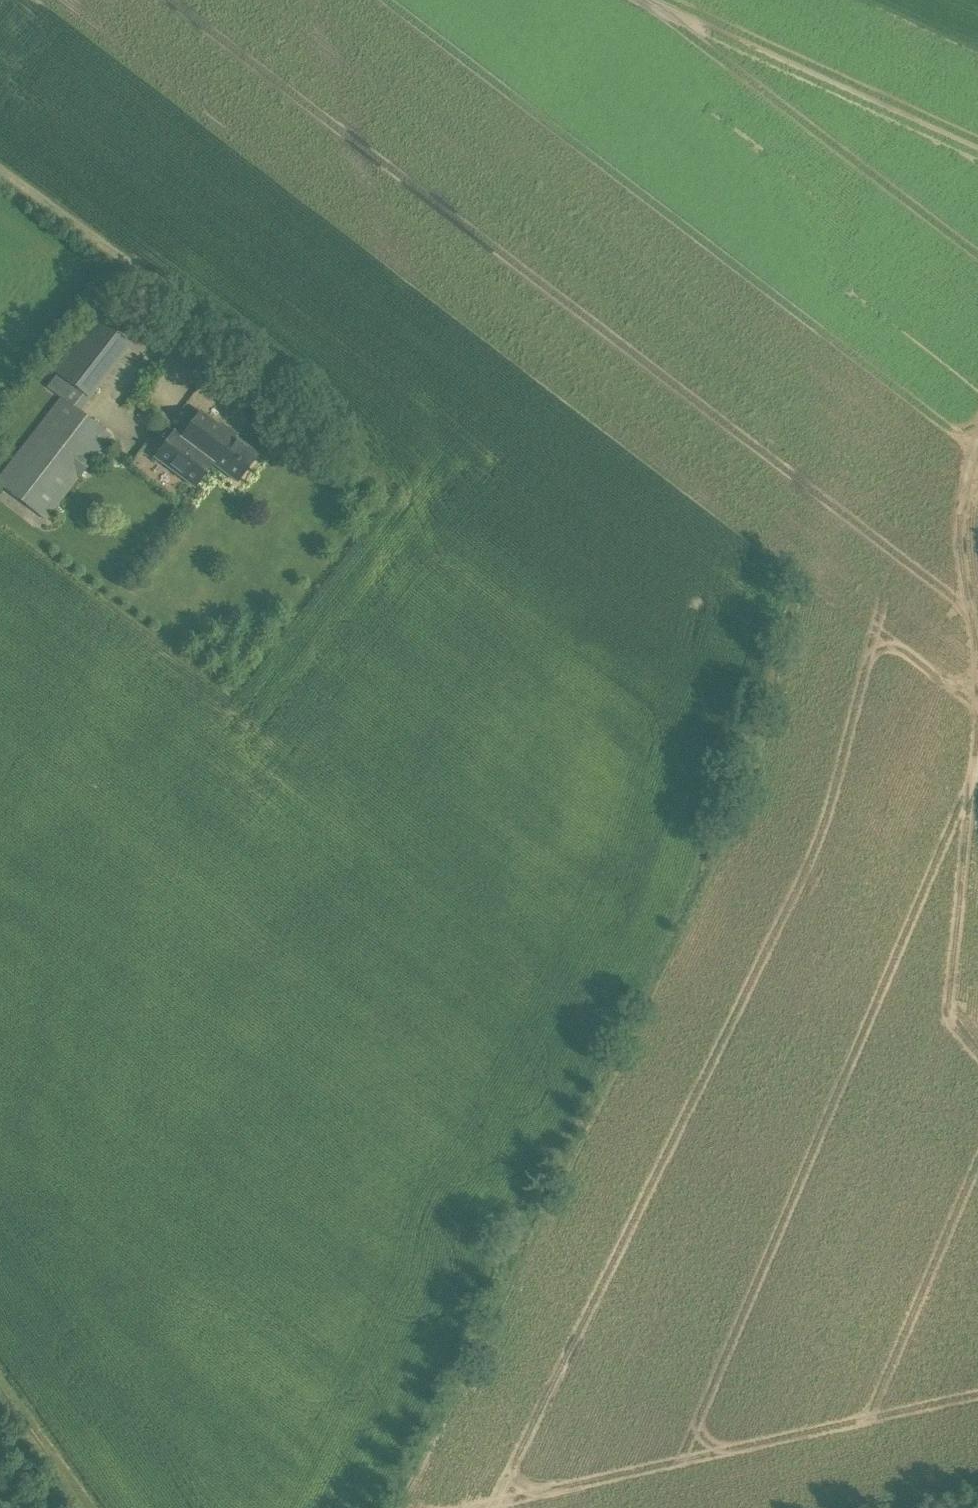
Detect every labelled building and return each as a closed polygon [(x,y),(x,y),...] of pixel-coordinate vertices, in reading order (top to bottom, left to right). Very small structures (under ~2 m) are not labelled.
[(132,344),(95,317),(53,371),(56,373),(46,386),(60,397),(0,473),(0,485),(47,520),(112,435),(80,410),(89,399),(132,344)] [(181,437),(179,439),(209,460),(209,461),(213,464),(237,482),(258,453),(200,410),(181,437)] [(172,431),(153,457),(195,489),(213,464),(209,461),(209,460),(179,439),(181,437),(176,434),(172,431)]
